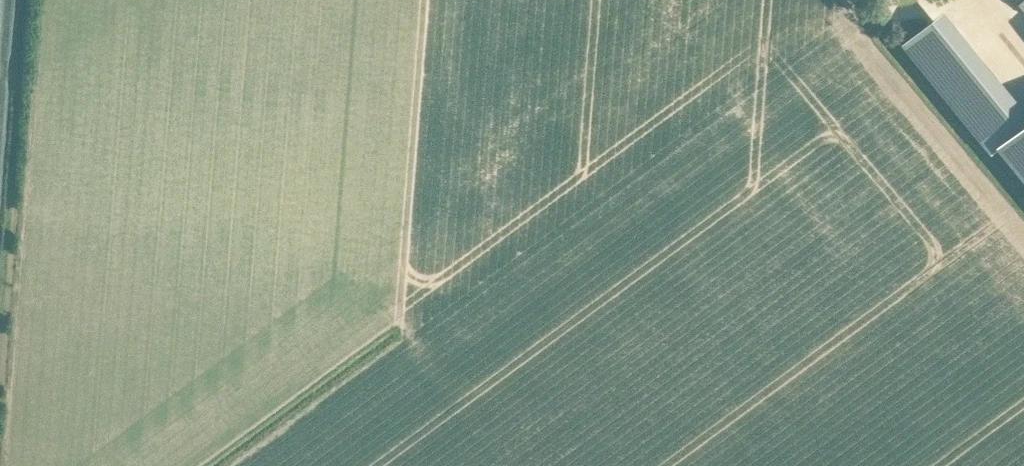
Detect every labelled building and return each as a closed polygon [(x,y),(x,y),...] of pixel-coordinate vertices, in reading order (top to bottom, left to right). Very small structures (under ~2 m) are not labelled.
[(1019,4),(1023,11),(1023,0),(1016,0),(1019,4)] [(997,146),(1023,178),(1023,124),(997,146)]
